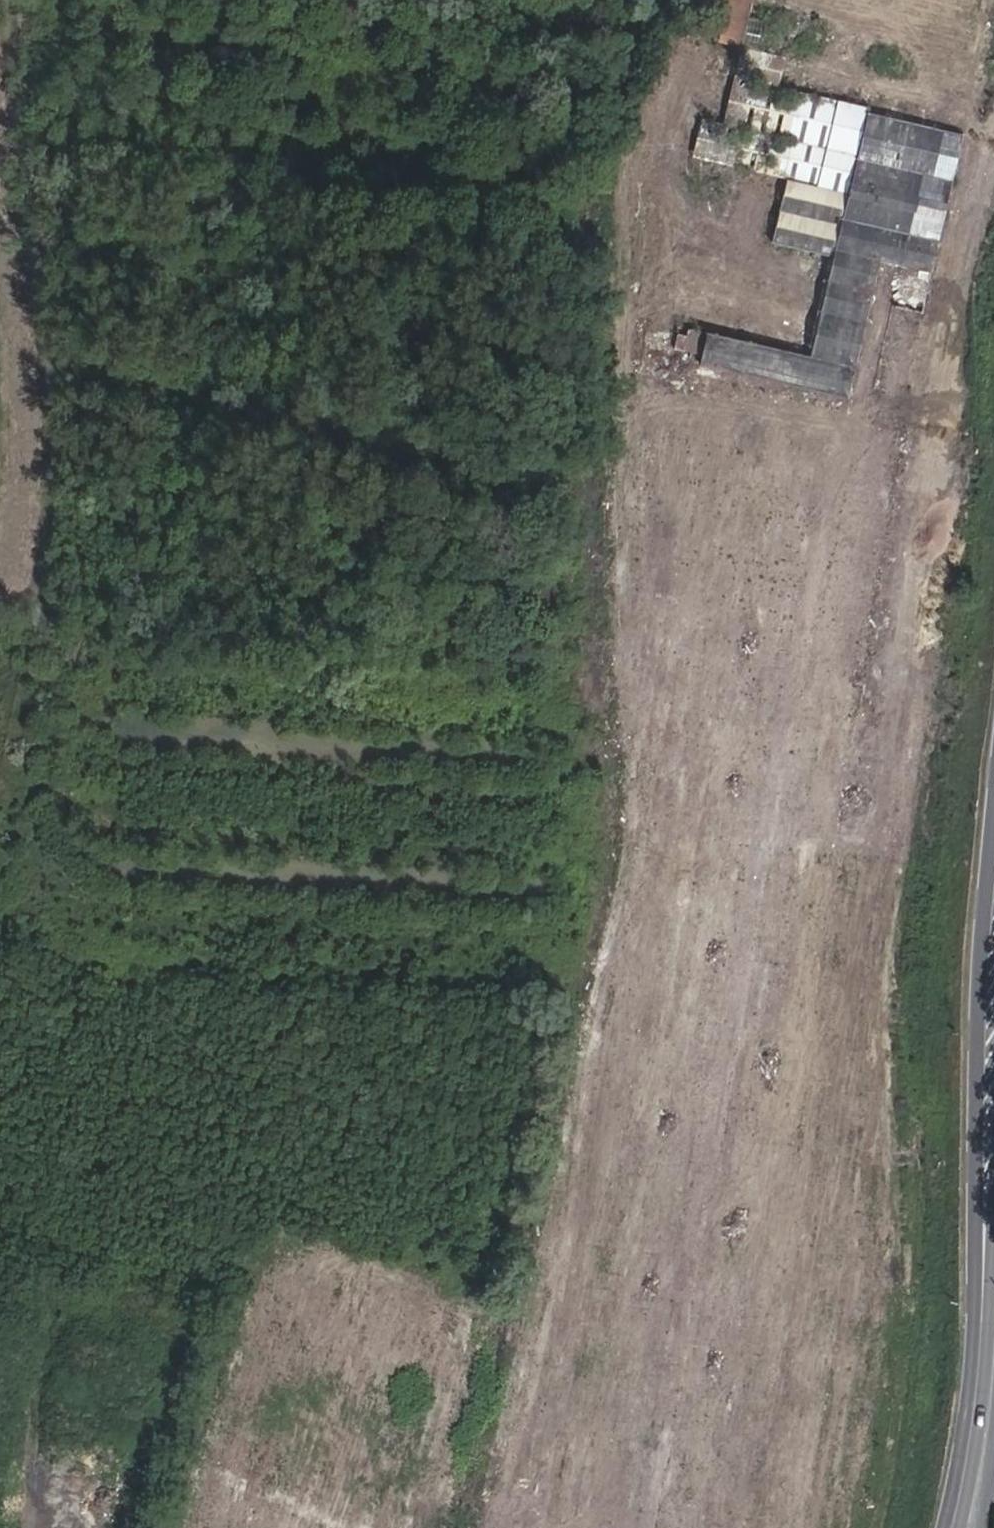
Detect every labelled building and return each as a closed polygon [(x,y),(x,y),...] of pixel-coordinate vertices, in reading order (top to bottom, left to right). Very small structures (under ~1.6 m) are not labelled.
[(746,0),(728,0),(726,22),(725,22),(724,35),(743,36),(746,0)] [(827,253),(844,184),(819,177),(816,188),(785,181),(770,239),(827,253)]
